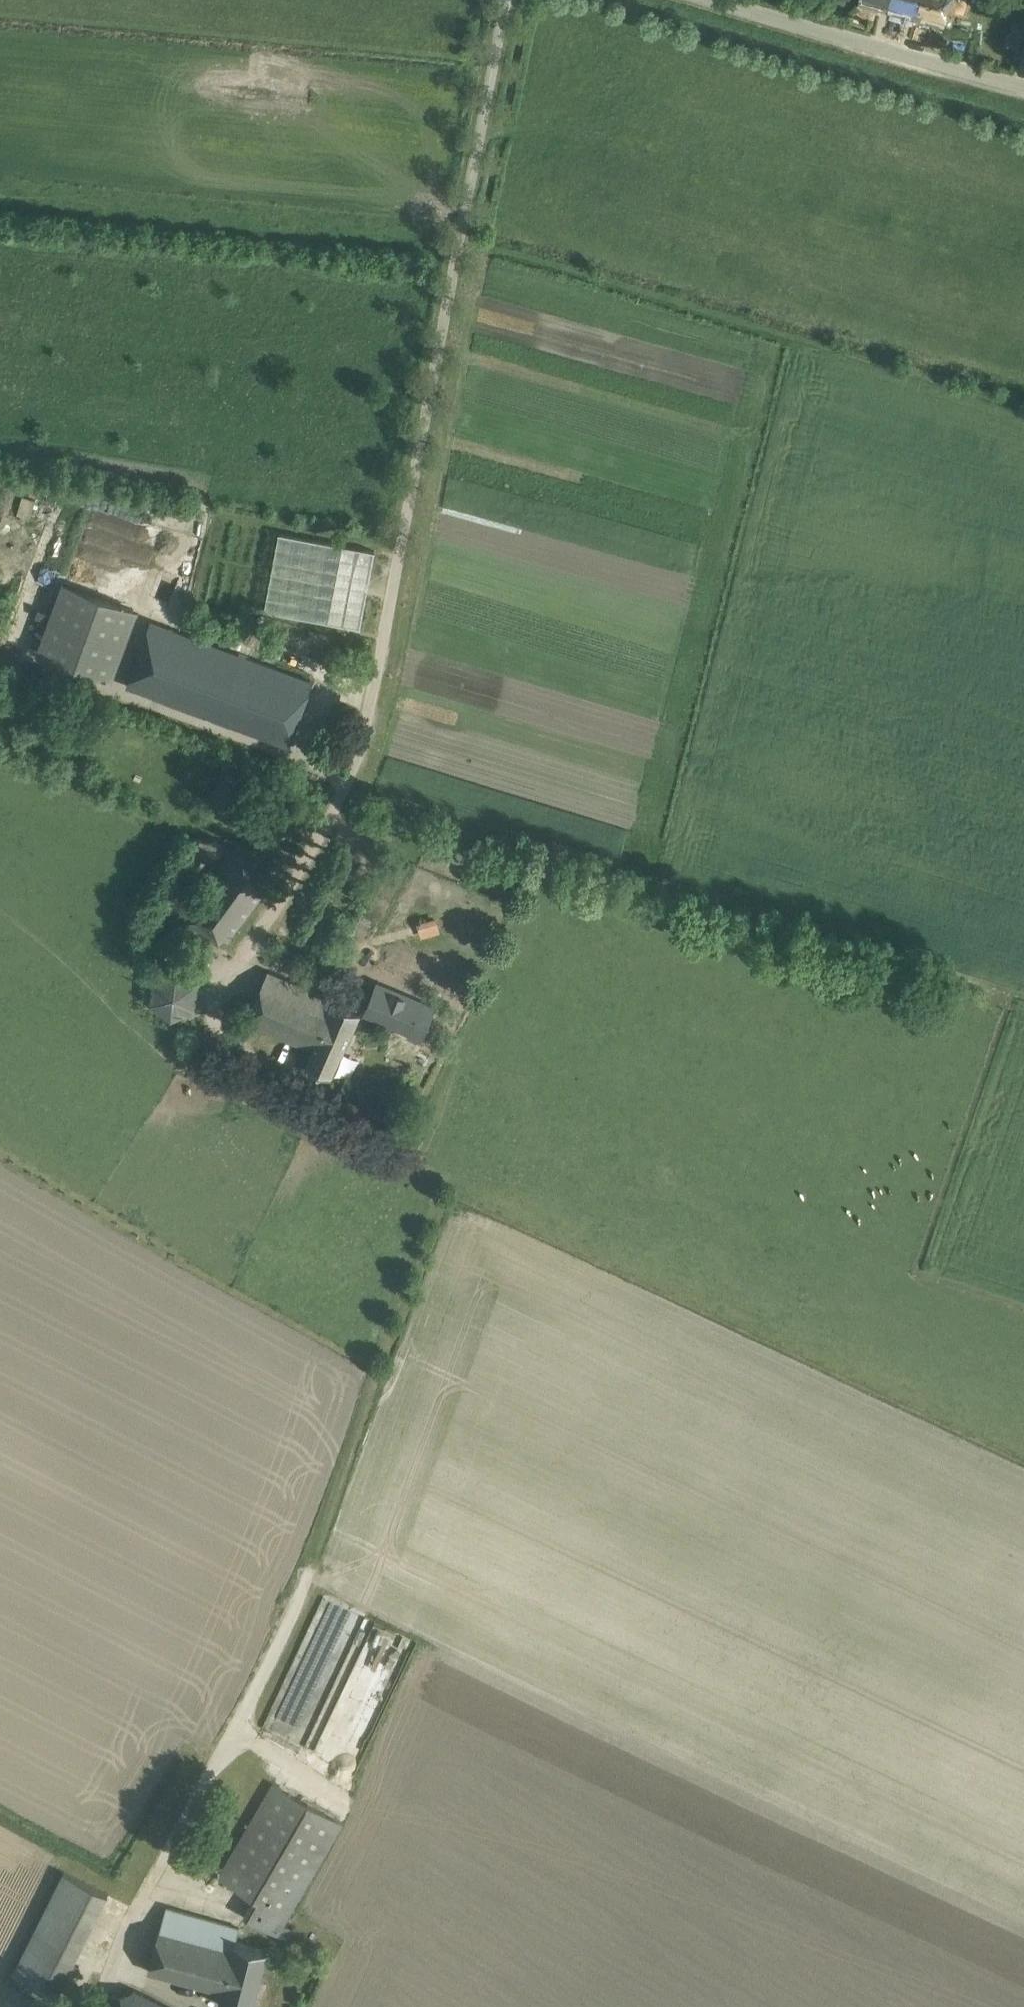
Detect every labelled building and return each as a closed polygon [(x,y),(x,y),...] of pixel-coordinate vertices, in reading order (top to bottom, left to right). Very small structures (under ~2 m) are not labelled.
[(859,3),(877,8),(878,5),(890,9),(889,10),(945,25),(952,0),(860,0),(859,3)] [(278,532),(264,610),(361,628),(376,550),(278,532)] [(36,652),(113,679),(139,607),(62,580),(36,652)] [(155,610),(126,684),(150,693),(290,745),(313,681),(250,657),(234,652),(238,642),(208,631),(204,640),(174,629),(178,618),(155,610)] [(280,869),(263,858),(240,841),(181,922),(221,950),(280,869)] [(425,936),(444,931),(440,916),(421,922),(425,936)] [(195,1008),(199,982),(177,965),(153,976),(151,1003),(172,1019),(195,1008)] [(318,992),(286,978),(268,971),(245,1021),(313,1049),(306,1064),(332,1074),(361,1011),(334,1000),(332,1006),(315,999),(318,992)] [(378,984),(367,1012),(413,1030),(424,1002),(378,984)] [(366,1702),(382,1709),(412,1637),(373,1621),(352,1673),(342,1669),(338,1678),(343,1680),(318,1739),(321,1741),(316,1752),(341,1762),(366,1702)] [(342,1823),(290,1793),(273,1783),(219,1876),(255,1896),(245,1914),(262,1924),(286,1938),(291,1928),(283,1924),(342,1823)] [(60,1868),(19,1975),(52,1988),(60,1967),(78,1974),(111,1887),(60,1868)] [(167,1907),(162,1927),(161,1927),(149,1970),(223,1991),(219,2004),(229,2006),(253,2006),(269,1951),(237,1942),(241,1928),(167,1907)] [(152,1998),(134,1989),(133,1991),(117,1995),(114,1994),(108,2006),(170,2006),(152,1998)]
